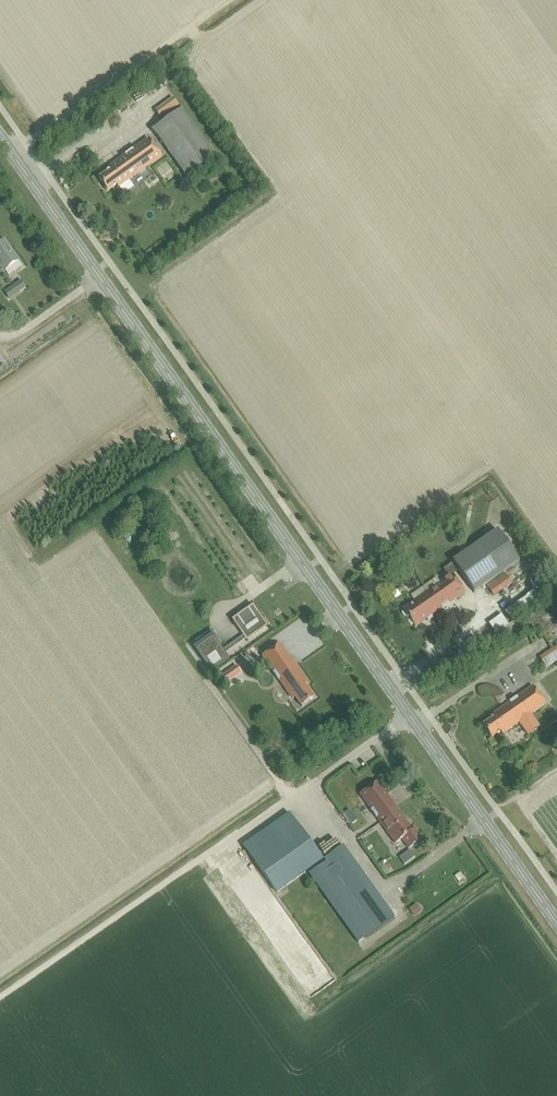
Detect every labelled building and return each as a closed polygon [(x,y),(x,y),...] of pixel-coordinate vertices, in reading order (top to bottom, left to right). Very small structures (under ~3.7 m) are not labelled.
[(161,119),(179,107),(172,98),(155,110),(161,119)] [(186,178),(216,157),(182,109),(152,129),(186,178)] [(118,187),(161,156),(148,138),(109,167),(111,169),(98,178),(107,191),(116,184),(118,187)] [(4,271),(18,260),(4,241),(0,243),(0,266),(4,271)] [(12,301),(9,308),(16,310),(18,303),(12,301)] [(518,561),(497,530),(454,560),(475,591),(518,561)] [(466,590),(454,573),(404,607),(416,625),(466,590)] [(493,596),(512,583),(504,573),(486,586),(493,596)] [(521,616),(536,606),(528,595),(504,612),(512,623),(521,616)] [(268,625),(262,618),(261,620),(259,618),(252,607),(234,620),(242,631),(240,632),(241,634),(222,648),(226,654),(245,639),(247,641),(268,625)] [(230,659),(211,631),(203,636),(206,640),(196,647),(213,671),(230,659)] [(301,706),(314,697),(305,685),(307,683),(279,643),(262,656),(292,699),(295,697),(301,706)] [(556,660),(556,645),(539,657),(546,668),(556,660)] [(237,664),(222,674),(227,681),(242,671),(237,664)] [(530,714),(544,704),(532,686),(493,713),(494,716),(482,724),(491,737),(500,731),(502,734),(518,722),(527,735),(539,727),(530,714)] [(294,774),(301,769),(298,765),(291,769),(294,774)] [(415,829),(412,830),(377,781),(359,794),(395,844),(402,839),(408,848),(422,839),(415,829)] [(323,861),(323,860),(290,814),(243,847),(277,894),(308,872),(323,861)] [(358,942),(394,916),(343,845),(323,860),(323,861),(308,872),(358,942)]
